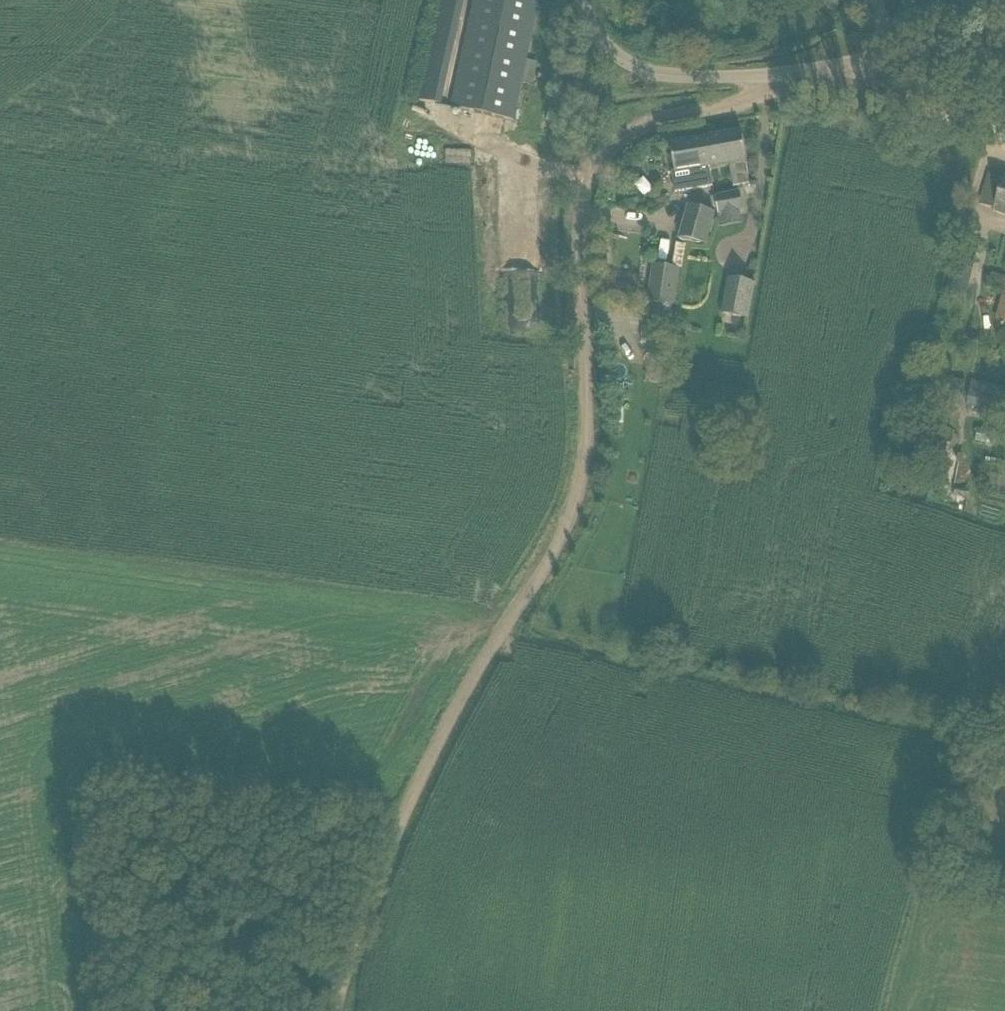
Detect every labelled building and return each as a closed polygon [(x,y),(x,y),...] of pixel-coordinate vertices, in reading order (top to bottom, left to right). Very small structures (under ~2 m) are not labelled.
[(441,3),(421,101),(453,108),(476,0),(442,0),(441,3)] [(453,108),(513,121),(538,2),(528,0),(476,0),(453,108)] [(741,131),(703,138),(708,167),(730,163),(734,186),(750,184),(745,150),(741,131)] [(708,167),(703,138),(670,144),(675,172),(672,173),(676,193),(712,187),(708,167)] [(984,192),(981,204),(994,209),(993,211),(1004,215),(1004,177),(1004,176),(1004,177),(990,173),(984,192)] [(739,193),(715,197),(717,214),(742,209),(739,193)] [(707,244),(715,214),(688,207),(681,237),(707,244)] [(958,251),(947,296),(965,301),(978,247),(963,243),(961,252),(958,251)] [(628,263),(611,261),(610,267),(627,269),(628,263)] [(678,270),(654,267),(649,302),(673,306),(678,270)] [(991,274),(987,288),(1002,292),(1004,293),(1004,278),(991,274)] [(754,284),(729,280),(723,314),(747,319),(754,284)] [(1002,292),(994,319),(1004,322),(1004,293),(1002,292)] [(968,405),(1004,412),(1004,388),(972,382),(968,405)] [(960,437),(953,436),(950,448),(957,450),(960,437)]
